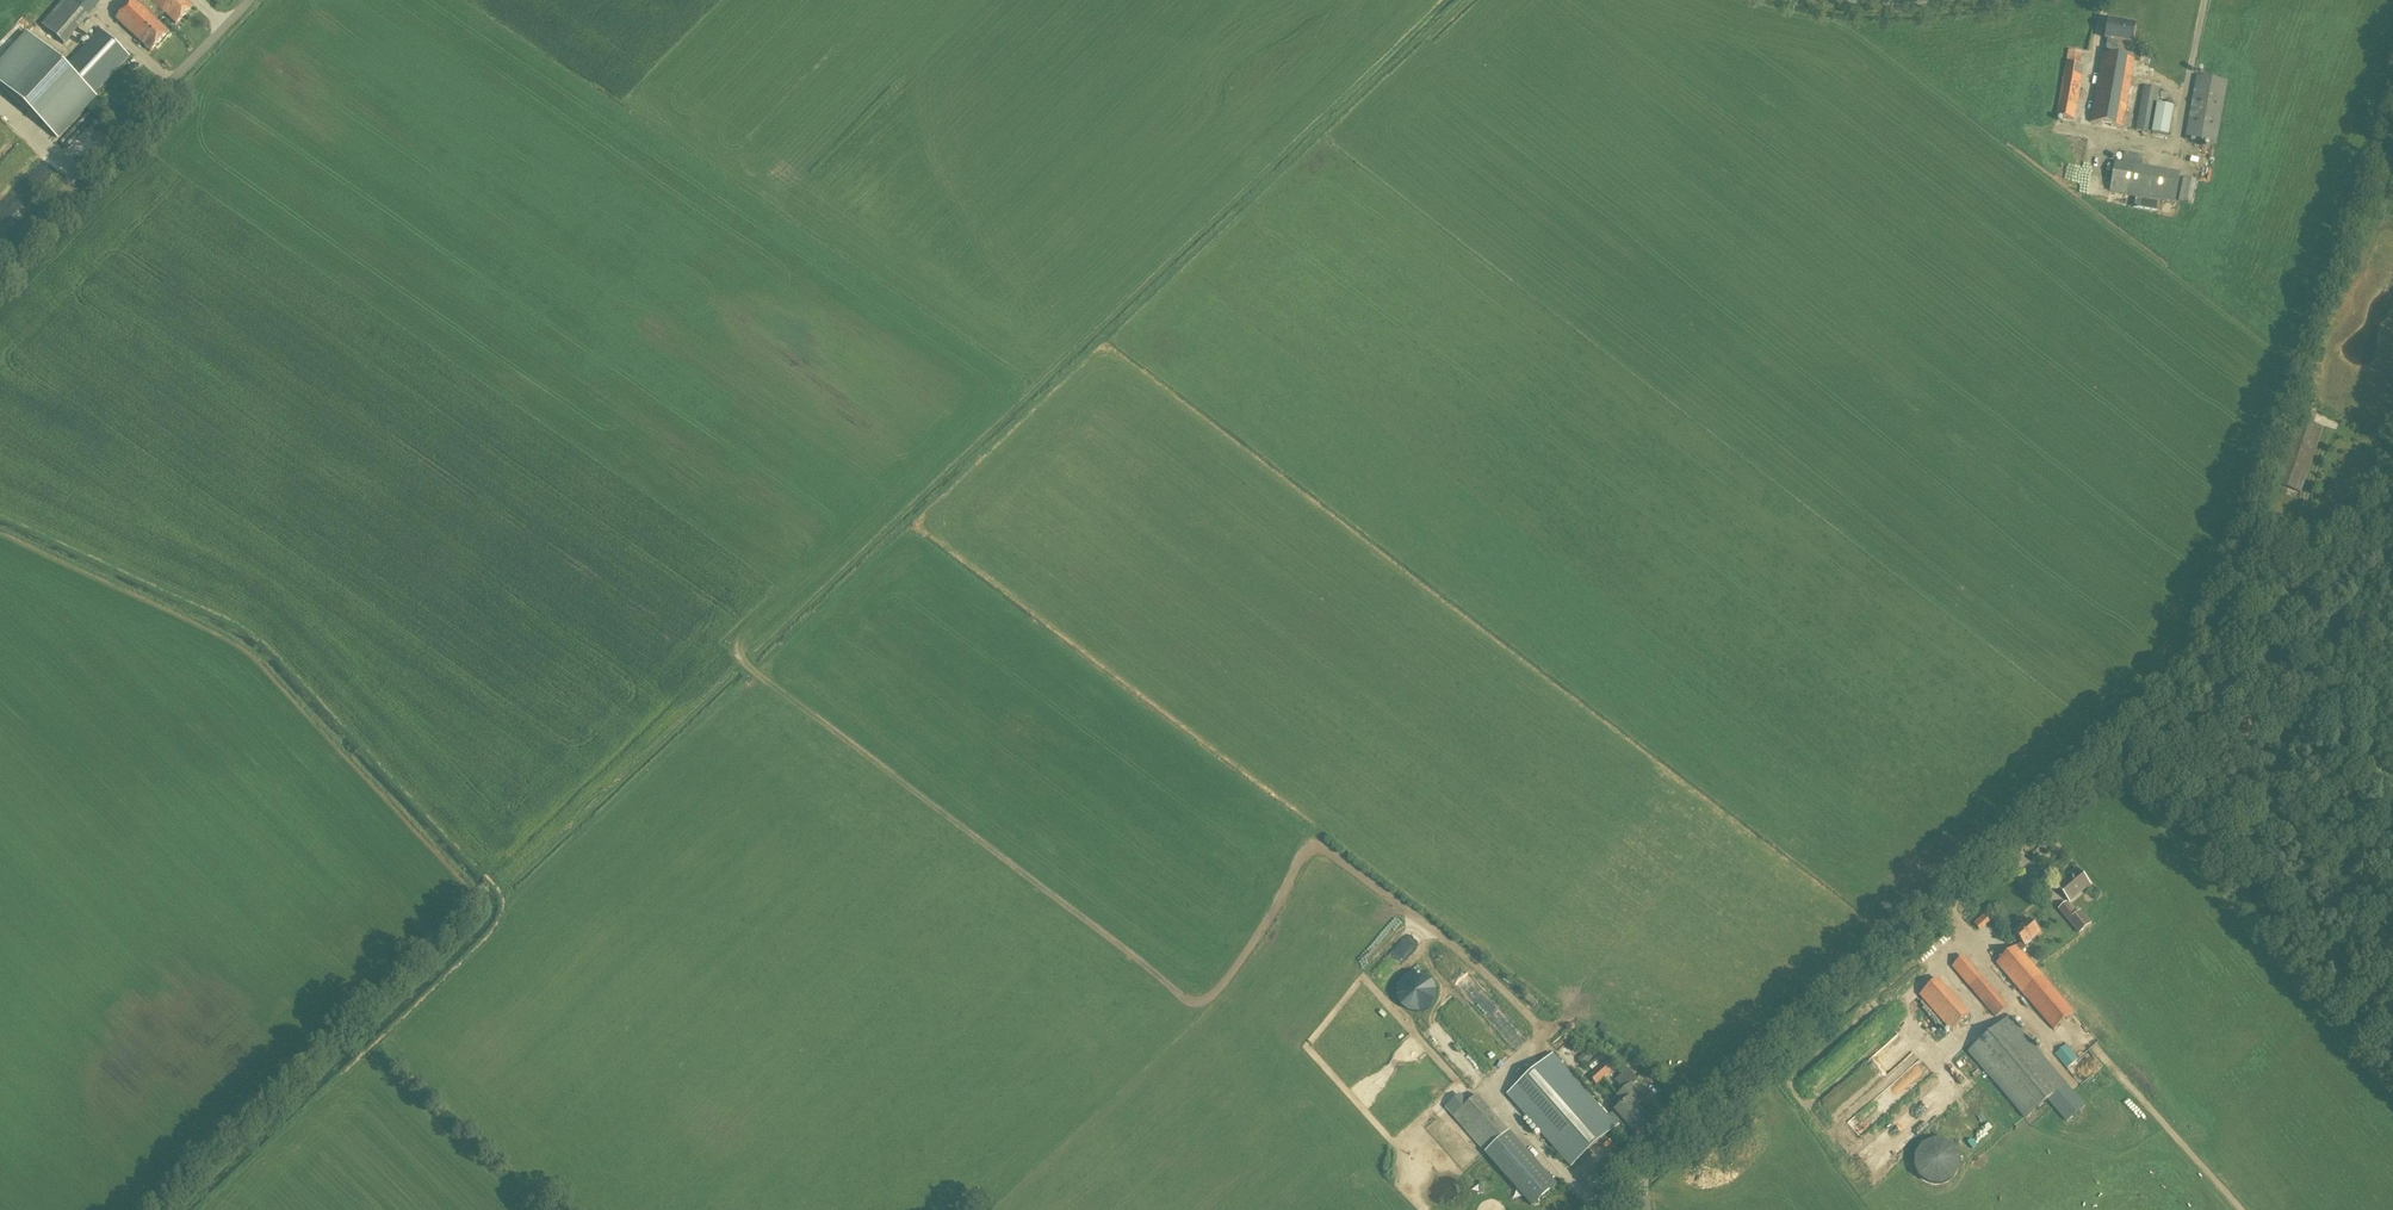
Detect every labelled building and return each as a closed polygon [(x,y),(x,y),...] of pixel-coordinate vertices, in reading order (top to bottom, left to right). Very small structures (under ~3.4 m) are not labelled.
[(20,2),(30,9),(34,3),(29,0),(22,0),(20,2)] [(77,31),(104,0),(63,0),(41,25),(64,46),(77,31)] [(115,19),(150,52),(169,33),(156,20),(163,13),(176,25),(192,7),(184,0),(133,0),(115,19)] [(2132,44),(2135,27),(2108,22),(2105,40),(2108,40),(2104,54),(2102,54),(2089,123),(2130,130),(2133,115),(2126,114),(2135,60),(2116,57),(2120,42),(2132,44)] [(130,58),(100,29),(64,67),(26,32),(0,60),(0,85),(56,138),(95,97),(94,96),(130,58)] [(2074,121),(2084,67),(2065,63),(2056,117),(2074,121)] [(2216,146),(2228,82),(2196,76),(2184,140),(2216,146)] [(2168,137),(2173,109),(2157,105),(2159,89),(2143,86),(2135,132),(2152,134),(2168,137)] [(2142,168),(2145,157),(2123,153),(2122,164),(2115,163),(2109,194),(2175,205),(2180,174),(2142,168)] [(2069,175),(2067,181),(2082,184),(2083,178),(2069,175)] [(2191,204),(2196,181),(2183,177),(2178,201),(2191,204)] [(2135,199),(2134,207),(2156,211),(2157,203),(2135,199)] [(2301,493),(2324,428),(2294,418),(2276,472),(2272,470),(2268,482),(2301,493)] [(2090,885),(2077,870),(2065,881),(2064,880),(2057,886),(2070,901),(2090,885)] [(2077,914),(2067,902),(2057,910),(2079,935),(2092,924),(2080,911),(2077,914)] [(2026,948),(2024,946),(2041,933),(2030,920),(2013,933),(2021,943),(2017,947),(2017,946),(1996,963),(2053,1031),(2074,1013),(2022,951),(2026,948)] [(1962,958),(1952,967),(1996,1017),(2006,1008),(1962,958)] [(1420,1014),(1429,1010),(1435,1001),(1436,991),(1432,981),(1423,975),(1413,974),(1403,978),(1397,987),(1396,997),(1401,1007),(1409,1013),(1420,1014)] [(1950,1031),(1970,1014),(1938,978),(1919,995),(1950,1031)] [(2026,1120),(2067,1085),(2009,1017),(1968,1052),(2026,1120)] [(2059,1052),(2071,1067),(2081,1060),(2070,1045),(2059,1052)] [(1605,1058),(1601,1053),(1593,1060),(1597,1065),(1605,1058)] [(1609,1104),(1616,1112),(1615,1112),(1614,1111),(1609,1116),(1580,1083),(1576,1079),(1554,1054),(1506,1095),(1570,1168),(1619,1125),(1623,1130),(1627,1126),(1635,1135),(1650,1122),(1636,1107),(1644,1100),(1633,1086),(1639,1081),(1629,1069),(1615,1081),(1624,1091),(1617,1097),(1609,1104)] [(1615,1069),(1608,1061),(1590,1077),(1597,1085),(1615,1069)] [(1453,1117),(1485,1154),(1531,1206),(1556,1185),(1509,1132),(1477,1095),(1468,1104),(1459,1095),(1445,1108),(1453,1117)] [(1982,1125),(1973,1132),(1966,1123),(1961,1127),(1975,1145),(1999,1126),(1981,1104),(1976,1108),(1989,1125),(1985,1129),(1982,1125)] [(1984,1158),(1992,1149),(1987,1144),(1979,1153),(1984,1158)]
